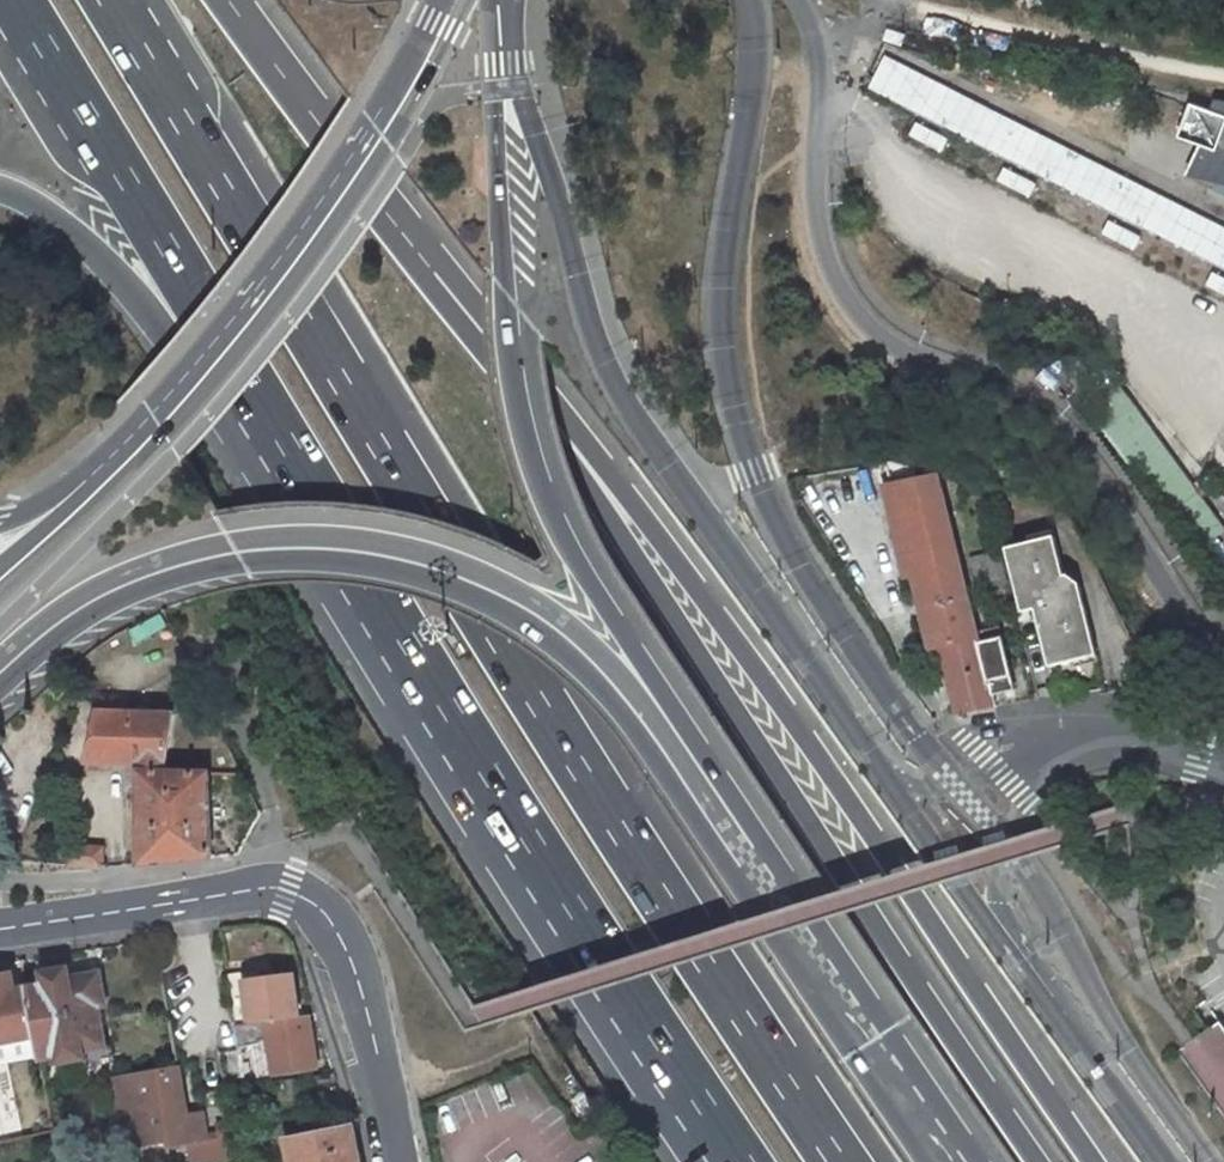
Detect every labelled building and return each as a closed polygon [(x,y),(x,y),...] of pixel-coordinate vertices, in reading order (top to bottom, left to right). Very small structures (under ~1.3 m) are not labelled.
[(889,59),(873,90),(1223,267),(1223,229),(889,59)] [(1215,113),(1223,116),(1223,102),(1220,101),(1215,113)] [(1215,113),(1191,105),(1179,139),(1201,146),(1186,177),(1223,195),(1223,116),(1215,113)] [(915,120),(907,137),(943,155),(951,138),(915,120)] [(1006,168),(999,184),(1031,198),(1038,183),(1006,168)] [(1103,238),(1136,249),(1142,233),(1108,222),(1103,238)] [(1206,288),(1223,295),(1223,277),(1213,272),(1206,288)] [(1223,531),(1188,482),(1118,387),(1092,406),(1197,550),(1223,531)] [(945,501),(939,474),(890,484),(929,649),(940,646),(940,645),(977,637),(976,632),(978,632),(945,501)] [(963,500),(961,479),(939,474),(945,501),(963,500)] [(1035,609),(1049,667),(1097,656),(1080,584),(1068,575),(1065,576),(1055,536),(1007,548),(1023,612),(1035,609)] [(978,590),(1009,583),(1001,550),(970,557),(978,590)] [(135,640),(166,632),(162,619),(131,627),(135,640)] [(999,627),(978,632),(976,632),(977,637),(940,645),(940,646),(958,714),(997,707),(994,693),(1014,688),(999,627)] [(139,864),(213,857),(210,773),(165,772),(174,713),(99,710),(88,761),(139,762),(139,864)] [(71,845),(69,866),(103,868),(104,847),(71,845)] [(36,1037),(39,1058),(58,1055),(83,1050),(104,1047),(97,1006),(105,1005),(100,975),(71,980),(69,969),(44,973),(46,985),(28,988),(36,1037)] [(233,1003),(237,1025),(302,1017),(296,972),(245,979),(248,1001),(233,1003)] [(36,1037),(28,988),(16,989),(13,973),(0,975),(0,1044),(36,1037)] [(318,1070),(309,1016),(302,1017),(237,1025),(240,1046),(269,1040),(275,1077),(318,1070)] [(1219,1022),(1178,1051),(1223,1115),(1223,1029),(1219,1022)] [(84,1058),(83,1050),(58,1055),(59,1062),(84,1058)] [(188,1116),(179,1068),(117,1078),(123,1111),(135,1109),(142,1146),(169,1141),(170,1146),(188,1143),(189,1149),(204,1146),(203,1140),(208,1139),(203,1113),(188,1116)] [(222,1137),(235,1134),(233,1121),(232,1119),(218,1122),(222,1137)] [(353,1127),(288,1140),(293,1161),(360,1161),(353,1127)] [(75,1161),(84,1160),(79,1135),(70,1137),(75,1161)] [(75,1161),(70,1137),(55,1139),(59,1161),(73,1161),(75,1161)]
